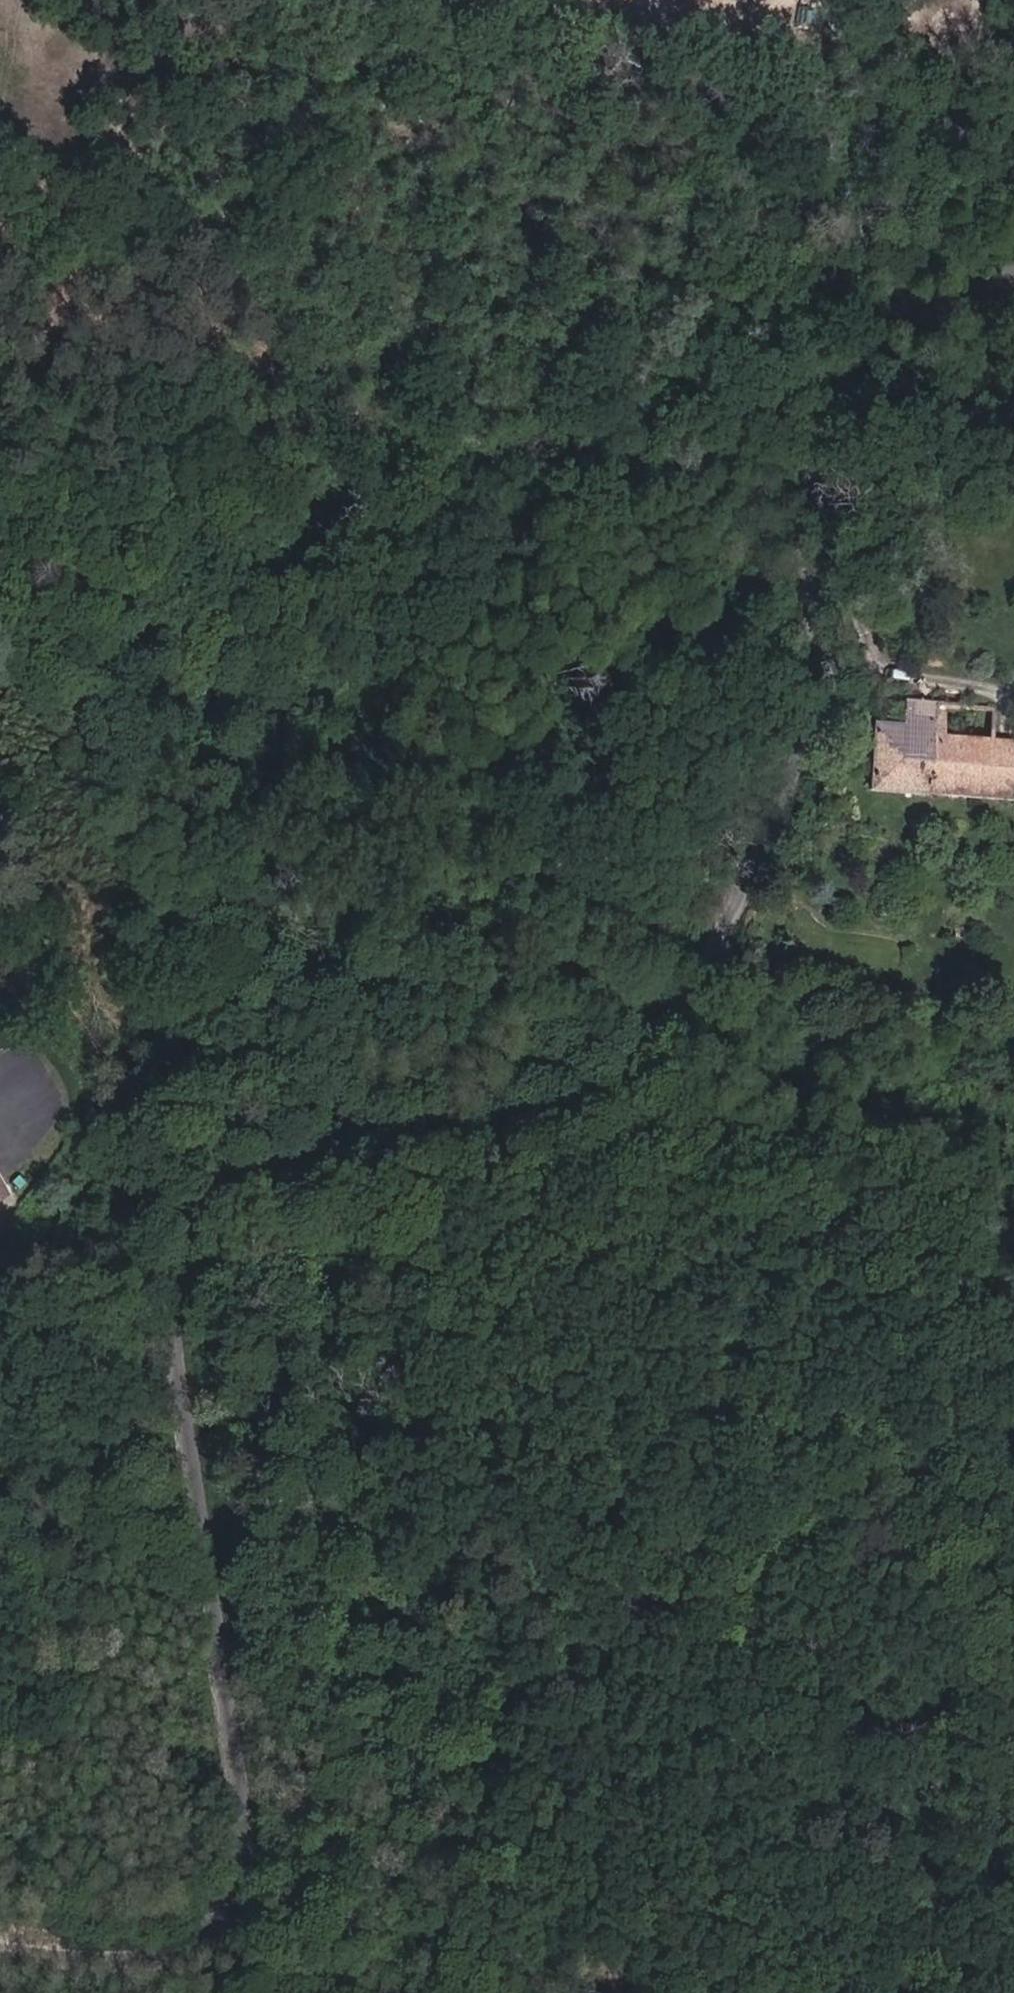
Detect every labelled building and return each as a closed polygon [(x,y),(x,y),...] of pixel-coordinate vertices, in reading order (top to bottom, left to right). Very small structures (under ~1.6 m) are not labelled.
[(992,766),(992,745),(932,741),(935,703),(903,701),(902,734),(867,731),(864,792),(1013,804),(1013,767),(992,766)] [(16,1202),(0,1175),(0,1210),(16,1202)]
